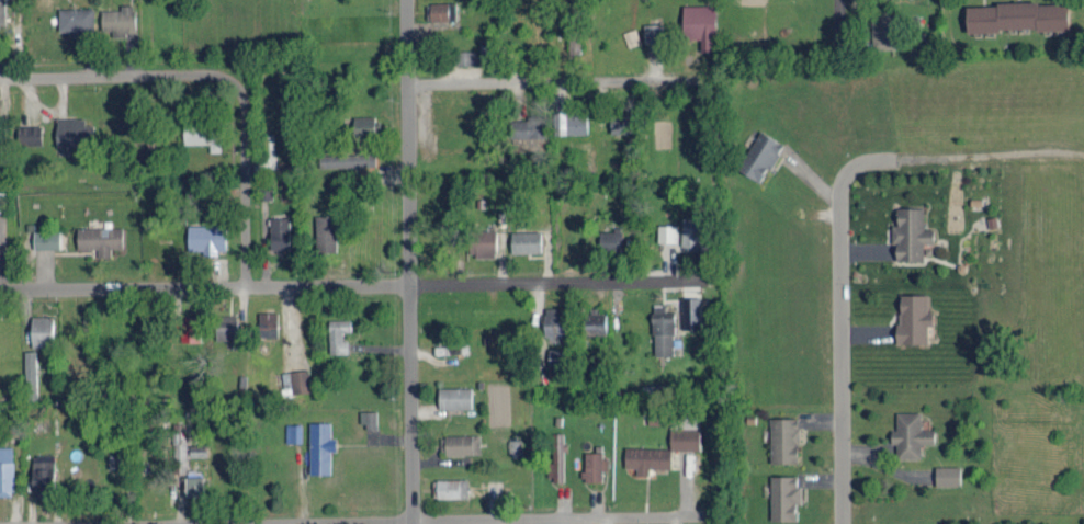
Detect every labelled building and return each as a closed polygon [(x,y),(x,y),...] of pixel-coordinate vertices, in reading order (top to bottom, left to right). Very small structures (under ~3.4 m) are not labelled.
[(430,1),(431,19),(456,19),(455,0),(430,1)] [(968,3),(969,30),(1071,27),(1070,1),(968,3)] [(121,9),(102,9),(102,29),(113,29),(113,36),(135,35),(135,3),(121,4),(121,9)] [(701,50),(716,50),(716,4),(684,4),(684,38),(701,37),(701,50)] [(94,7),(59,7),(59,30),(94,30),(94,7)] [(873,47),(894,47),(894,14),(872,15),(873,47)] [(662,41),(662,22),(644,23),(645,41),(662,41)] [(624,31),(629,46),(641,42),(636,27),(624,31)] [(570,52),(580,53),(581,34),(571,34),(570,52)] [(476,49),(457,49),(457,65),(476,64),(476,49)] [(589,113),(556,112),(555,132),(588,133),(589,113)] [(612,132),(634,131),(633,113),(611,113),(612,132)] [(376,114),(354,114),(354,133),(376,133),(376,114)] [(511,136),(546,137),(547,117),(511,116),(511,136)] [(84,117),(56,117),(57,144),(93,143),(92,123),(84,123),(84,117)] [(42,143),(42,123),(18,124),(18,143),(42,143)] [(184,143),(210,142),(210,151),(221,151),(220,123),(184,124),(184,143)] [(783,140),(759,129),(740,169),(764,181),(783,140)] [(320,154),(320,167),(376,166),(375,152),(320,154)] [(897,259),(924,259),(924,242),(935,242),(935,227),(925,227),(925,206),(898,206),(898,224),(893,223),(892,242),(898,242),(897,259)] [(316,251),(337,250),(336,214),(316,215),(316,251)] [(290,216),(270,216),(271,250),(291,249),(290,216)] [(682,249),(700,250),(701,217),(683,216),(682,249)] [(659,241),(678,241),(678,223),(659,223),(659,241)] [(226,252),(226,224),(188,225),(188,250),(204,250),(204,252),(226,252)] [(125,227),(78,226),(78,247),(98,248),(98,255),(111,256),(112,247),(124,248),(125,227)] [(35,248),(61,247),(60,229),(35,230),(35,248)] [(498,252),(497,229),(470,230),(471,253),(498,252)] [(600,229),(601,250),(624,249),(623,229),(600,229)] [(540,252),(539,230),(512,231),(513,252),(540,252)] [(899,342),(928,341),(928,324),(935,324),(934,311),(929,311),(929,293),(899,293),(899,342)] [(683,327),(702,327),(702,296),(683,296),(683,327)] [(564,306),(545,307),(546,335),(565,334),(564,306)] [(608,308),(587,308),(587,333),(607,333),(608,308)] [(654,354),(675,354),(674,310),(664,310),(653,310),(654,354)] [(278,311),(260,311),(259,335),(277,336),(278,311)] [(216,339),(238,339),(238,314),(216,314),(216,339)] [(53,315),(32,315),(32,345),(53,345),(53,315)] [(201,341),(201,316),(181,316),(181,341),(201,341)] [(329,318),(330,353),(346,353),(346,331),(351,331),(350,318),(329,318)] [(549,357),(565,358),(566,347),(550,347),(549,357)] [(37,399),(36,350),(25,350),(27,399),(37,399)] [(282,394),(311,391),(309,369),(280,372),(282,394)] [(439,387),(439,408),(472,407),(472,386),(439,387)] [(377,410),(362,410),(363,428),(377,427),(377,410)] [(649,423),(664,424),(665,411),(649,410),(649,423)] [(937,444),(936,428),(921,428),(921,411),(897,411),(897,429),(892,429),(892,443),(897,443),(897,457),(922,457),(921,444),(937,444)] [(771,462),(799,461),(798,417),(770,417),(771,462)] [(331,421),(310,421),(310,473),(331,473),(331,450),(337,450),(337,437),(332,437),(331,421)] [(286,441),(302,441),(302,423),(286,423),(286,441)] [(671,449),(700,449),(701,428),(671,427),(671,449)] [(564,479),(565,432),(550,432),(549,479),(564,479)] [(481,453),(480,433),(445,434),(446,454),(481,453)] [(522,439),(509,438),(509,454),(522,454),(522,439)] [(191,454),(205,456),(206,445),(191,443),(191,454)] [(0,446),(0,495),(14,495),(13,446),(0,446)] [(649,467),(671,468),(672,448),(626,446),(626,466),(637,467),(637,474),(649,475),(649,467)] [(584,451),(585,480),(603,479),(602,451),(584,451)] [(55,454),(34,453),(33,497),(54,497),(55,454)] [(961,465),(937,466),(937,485),(961,485),(961,465)] [(771,520),(798,520),(798,502),(802,502),(802,484),(798,484),(798,475),(772,474),(771,520)] [(187,495),(204,494),(203,475),(186,475),(187,495)] [(433,478),(433,497),(468,496),(468,478),(433,478)]
